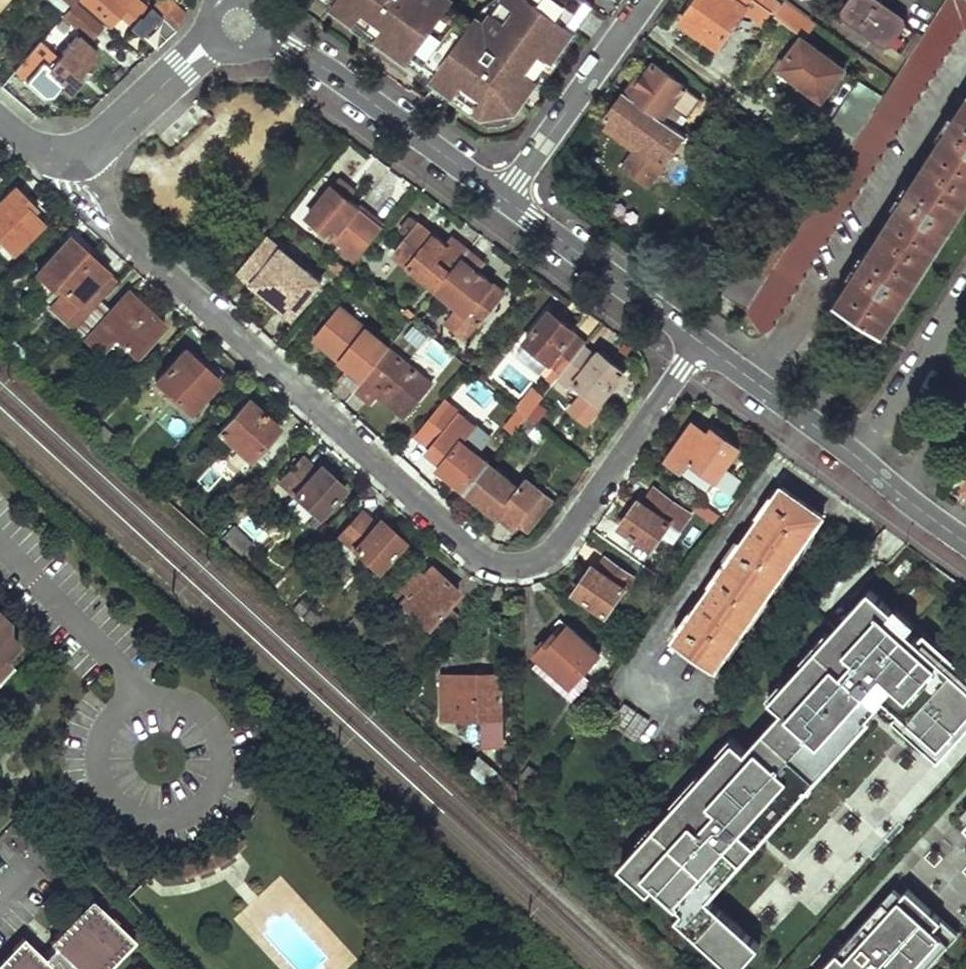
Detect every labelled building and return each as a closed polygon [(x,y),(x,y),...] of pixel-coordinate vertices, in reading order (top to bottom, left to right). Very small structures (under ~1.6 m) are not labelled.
[(77,1),(108,27),(120,14),(132,24),(146,8),(137,0),(78,0),(77,1)] [(172,0),(154,0),(150,5),(152,6),(176,26),(185,11),(172,0)] [(583,0),(495,0),(493,2),(485,9),(475,20),(453,4),(457,0),(328,0),(353,19),(351,24),(373,41),(377,37),(451,91),(448,97),(469,114),(472,110),(492,123),(500,123),(510,121),(540,83),(544,87),(560,65),(556,62),(597,10),(583,0)] [(776,0),(696,0),(682,20),(743,64),(773,23),(795,39),(800,33),(802,31),(810,36),(819,24),(811,18),(808,23),(776,0)] [(965,0),(946,0),(923,36),(908,59),(841,164),(833,177),(769,276),(748,310),(747,310),(763,333),(775,325),(772,319),(784,312),(781,307),(791,302),(787,295),(799,289),(796,283),(806,277),(803,271),(814,265),(812,259),(823,253),(819,246),(831,240),(828,234),(839,228),(835,221),(846,215),(843,209),(854,203),(850,197),(862,191),(859,185),(871,178),(867,170),(879,164),(876,159),(887,153),(884,146),(894,141),(891,134),(902,128),(899,121),(911,116),(908,108),(919,102),(917,96),(927,91),(923,83),(934,78),(931,72),(942,66),(940,59),(952,53),(948,44),(961,38),(957,31),(965,27),(965,1),(965,0)] [(882,3),(878,0),(851,0),(843,11),(844,19),(863,31),(882,3)] [(102,27),(76,6),(65,18),(90,39),(102,27)] [(179,29),(176,26),(152,6),(147,12),(155,20),(151,27),(166,40),(179,29)] [(908,59),(923,36),(902,22),(887,44),(908,59)] [(847,68),(800,33),(795,39),(775,67),(822,101),(847,68)] [(97,54),(75,36),(49,67),(42,61),(25,80),(42,95),(53,95),(62,84),(67,88),(97,54)] [(642,72),(626,91),(686,135),(689,131),(683,128),(704,100),(656,62),(647,75),(642,72)] [(686,135),(626,91),(602,124),(635,149),(623,164),(649,185),(686,135)] [(836,301),(886,332),(965,208),(965,99),(836,301)] [(356,261),(383,226),(358,206),(352,201),(356,194),(330,172),(320,185),(328,192),(307,217),(344,247),(342,250),(356,261)] [(11,189),(0,200),(0,241),(11,252),(43,221),(27,204),(11,189)] [(437,290),(467,250),(452,237),(445,245),(435,236),(419,223),(395,254),(437,290)] [(287,243),(272,230),(248,259),(263,269),(252,284),(271,298),(294,316),(320,281),(305,269),(304,272),(280,252),(287,243)] [(723,294),(748,310),(769,276),(764,273),(782,245),(765,234),(747,262),(745,260),(723,294)] [(95,263),(68,238),(36,273),(51,287),(54,284),(62,292),(50,308),(63,319),(76,305),(105,273),(95,263)] [(485,264),(467,250),(437,290),(459,309),(447,324),(467,341),(505,294),(492,283),(478,271),(485,264)] [(114,280),(105,273),(76,305),(85,313),(114,280)] [(137,355),(164,325),(146,308),(128,291),(84,338),(99,351),(108,341),(114,335),(137,355)] [(389,349),(340,309),(316,339),(344,362),(350,367),(341,378),(356,390),(389,349)] [(563,370),(583,346),(585,343),(574,334),(576,331),(565,321),(551,310),(520,345),(558,376),(563,370)] [(430,338),(413,325),(404,337),(421,349),(430,338)] [(122,371),(137,355),(114,335),(108,341),(114,348),(106,355),(122,371)] [(616,363),(601,350),(596,357),(583,346),(563,370),(585,388),(570,407),(588,422),(605,402),(603,401),(627,372),(616,363)] [(431,382),(389,349),(356,390),(370,401),(376,394),(384,401),(398,411),(409,397),(415,402),(431,382)] [(203,367),(184,350),(156,381),(189,413),(218,380),(203,367)] [(527,414),(537,402),(529,395),(519,407),(520,408),(527,414)] [(263,414),(248,400),(220,431),(249,459),(278,428),(263,414)] [(547,411),(537,402),(527,414),(536,421),(538,423),(547,411)] [(518,425),(527,414),(520,408),(511,419),(518,425)] [(467,489),(489,462),(465,441),(476,427),(460,413),(429,450),(443,462),(439,467),(448,474),(467,489)] [(518,425),(527,432),(536,421),(527,414),(518,425)] [(710,489),(738,447),(713,430),(709,435),(692,423),(668,460),(710,489)] [(315,469),(304,458),(281,481),(318,516),(346,488),(328,472),(320,465),(315,469)] [(519,486),(489,462),(467,489),(497,515),(502,510),(508,515),(528,531),(554,500),(527,478),(519,486)] [(805,501),(784,486),(676,639),(717,669),(824,515),(805,501)] [(690,513),(653,487),(643,503),(637,500),(630,510),(620,526),(650,548),(669,521),(680,529),(690,513)] [(716,513),(701,501),(695,510),(710,520),(716,513)] [(390,530),(379,519),(375,523),(361,512),(339,536),(377,570),(403,542),(390,530)] [(254,542),(235,525),(225,537),(243,554),(254,542)] [(607,614),(632,575),(603,557),(596,567),(592,565),(589,570),(575,593),(607,614)] [(450,583),(430,566),(408,591),(402,587),(394,596),(426,625),(457,590),(450,583)] [(869,591),(828,637),(832,641),(808,667),(804,663),(782,687),(786,691),(774,705),(781,712),(744,752),(737,745),(724,759),(720,755),(698,779),(703,783),(678,810),(674,806),(653,829),(657,833),(644,848),(639,843),(619,866),(647,893),(654,885),(682,911),(675,918),(731,968),(738,968),(758,947),(735,926),(728,933),(713,919),(720,912),(708,900),(699,893),(746,842),(738,835),(741,832),(736,827),(743,820),(755,832),(866,710),(925,764),(931,757),(929,756),(965,716),(965,686),(917,642),(907,633),(890,617),(893,613),(893,612),(869,591)] [(914,625),(896,608),(893,612),(893,613),(890,617),(907,633),(914,625)] [(600,655),(564,623),(537,653),(542,657),(572,685),(583,673),(600,655)] [(7,664),(1,658),(16,643),(0,627),(0,671),(7,664)] [(824,634),(800,660),(804,663),(808,667),(832,641),(828,637),(824,634)] [(924,634),(917,642),(965,686),(965,672),(924,634)] [(592,681),(583,673),(572,685),(542,657),(533,667),(572,703),(592,681)] [(503,741),(500,671),(441,673),(443,718),(484,716),(485,742),(503,741)] [(779,684),(766,698),(774,705),(786,691),(782,687),(779,684)] [(629,701),(613,717),(635,738),(651,721),(629,701)] [(965,716),(929,756),(931,757),(925,764),(866,710),(755,832),(743,820),(736,827),(741,832),(738,835),(746,842),(699,893),(708,900),(867,725),(925,777),(965,732),(965,716)] [(737,745),(729,738),(716,752),(720,755),(724,759),(737,745)] [(543,776),(529,766),(523,775),(536,785),(543,776)] [(695,776),(670,803),(674,806),(678,810),(703,783),(698,779),(695,776)] [(649,826),(636,840),(639,843),(644,848),(657,833),(653,829),(649,826)] [(238,845),(230,837),(220,847),(207,854),(191,862),(176,865),(178,877),(192,873),(210,867),(223,858),(238,845)] [(894,906),(905,894),(898,887),(887,899),(894,906)] [(911,888),(905,894),(894,906),(887,899),(862,927),(869,934),(853,952),(846,945),(824,968),(914,968),(918,965),(922,968),(928,968),(944,951),(936,944),(945,934),(937,927),(945,919),(911,888)] [(92,899),(48,943),(52,947),(41,958),(22,938),(0,959),(0,968),(105,968),(133,941),(92,899)] [(735,926),(720,912),(713,919),(728,933),(735,926)] [(936,944),(944,951),(961,933),(945,919),(937,927),(945,934),(936,944)] [(853,952),(869,934),(862,927),(846,945),(853,952)]
